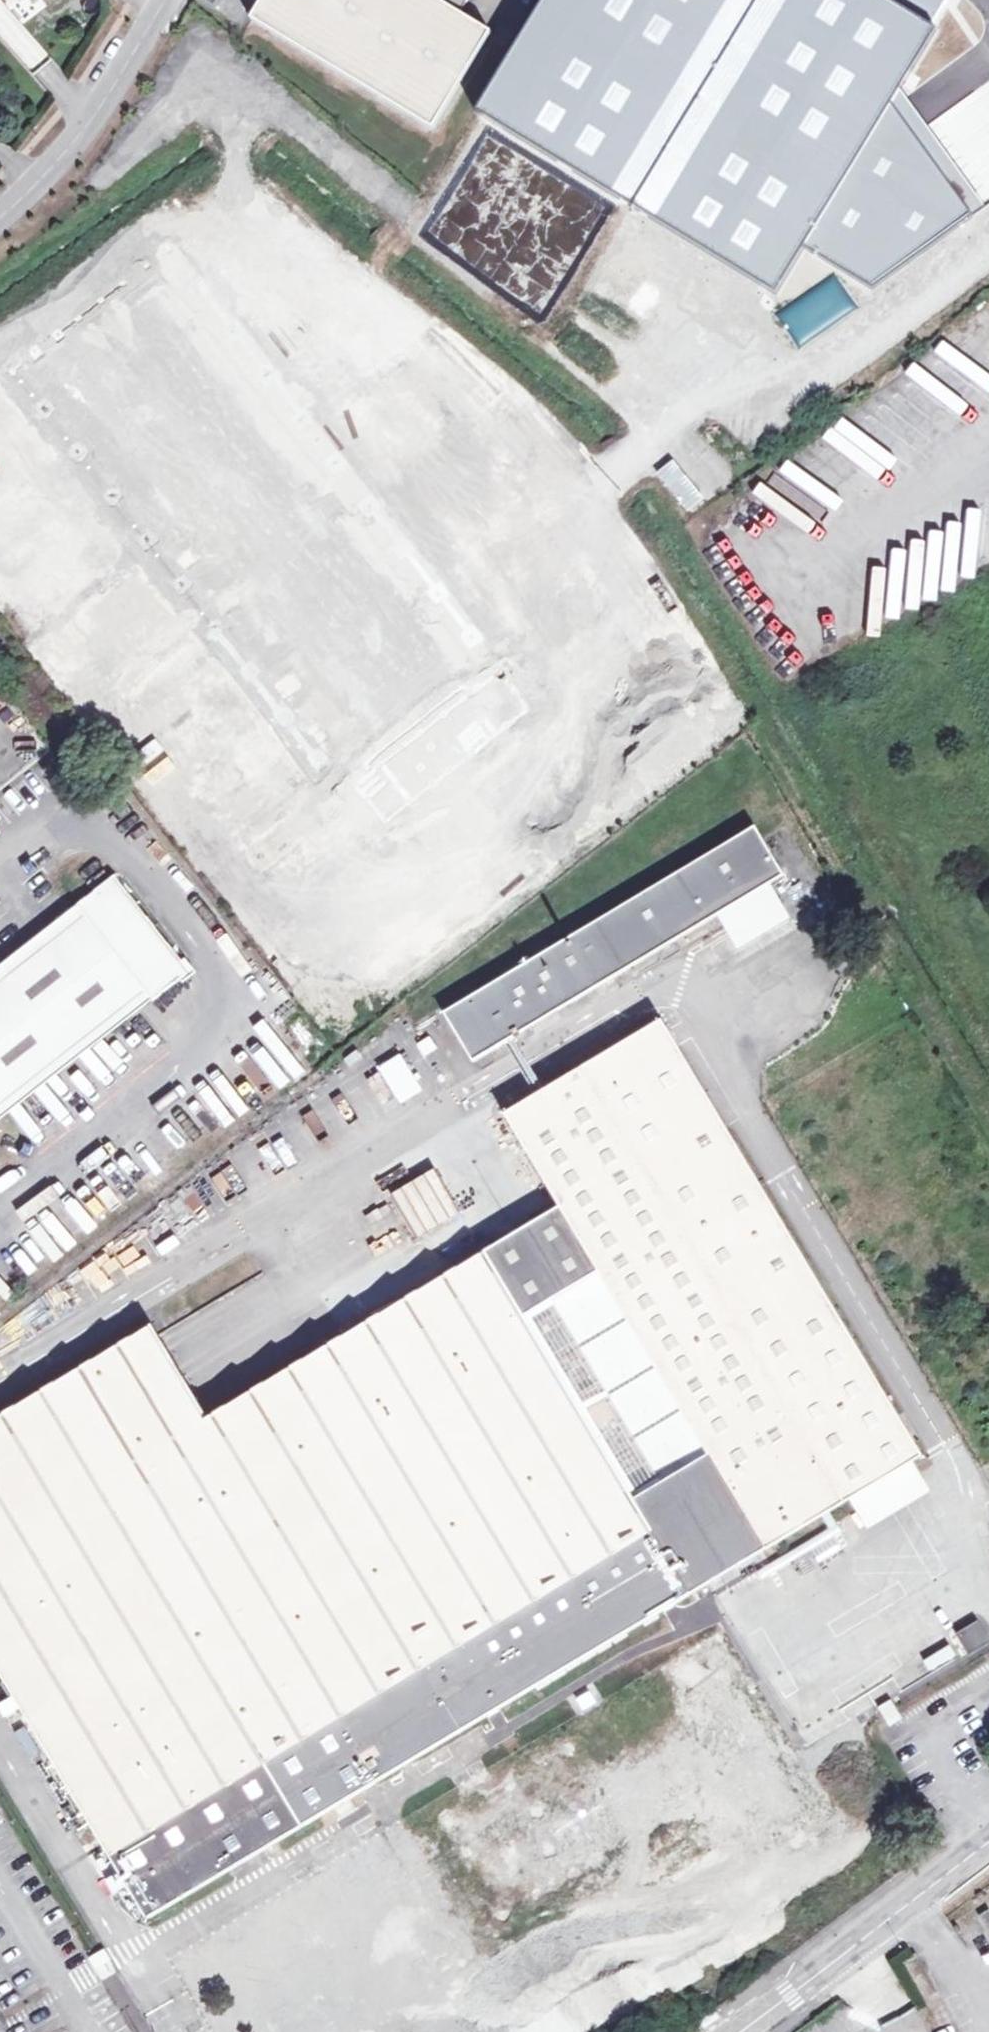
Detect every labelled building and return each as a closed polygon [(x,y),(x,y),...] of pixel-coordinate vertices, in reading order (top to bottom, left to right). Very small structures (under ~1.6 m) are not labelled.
[(440,0),(261,0),(250,17),(432,126),(490,31),(440,0)] [(460,12),(467,0),(440,0),(460,12)] [(585,49),(555,32),(493,133),(522,151),(485,215),(620,298),(719,137),(750,156),(793,87),(760,68),(801,0),(614,0),(585,49)] [(73,58),(69,54),(64,59),(70,63),(73,58)] [(756,828),(446,1013),(475,1059),(505,1041),(516,1034),(784,874),(756,828)] [(0,970),(0,1120),(182,976),(186,981),(198,972),(188,958),(182,962),(117,878),(0,970)] [(506,1113),(563,1207),(209,1419),(153,1326),(0,1417),(0,1669),(150,1917),(489,1715),(499,1708),(665,1609),(675,1603),(924,1455),(680,1045),(676,1041),(672,1035),(669,1028),(664,1020),(547,1089),(537,1095),(506,1113)] [(505,1041),(537,1095),(547,1089),(516,1034),(505,1041)] [(435,1169),(394,1193),(420,1237),(462,1212),(435,1169)] [(974,1625),(956,1636),(967,1653),(985,1642),(974,1625)] [(576,1753),(446,1817),(500,1927),(613,1871),(609,1862),(632,1851),(622,1831),(734,1776),(768,1843),(818,1819),(728,1636),(668,1666),(698,1727),(590,1780),(576,1753)] [(145,2000),(137,2003),(144,2015),(151,2011),(145,2000)]
